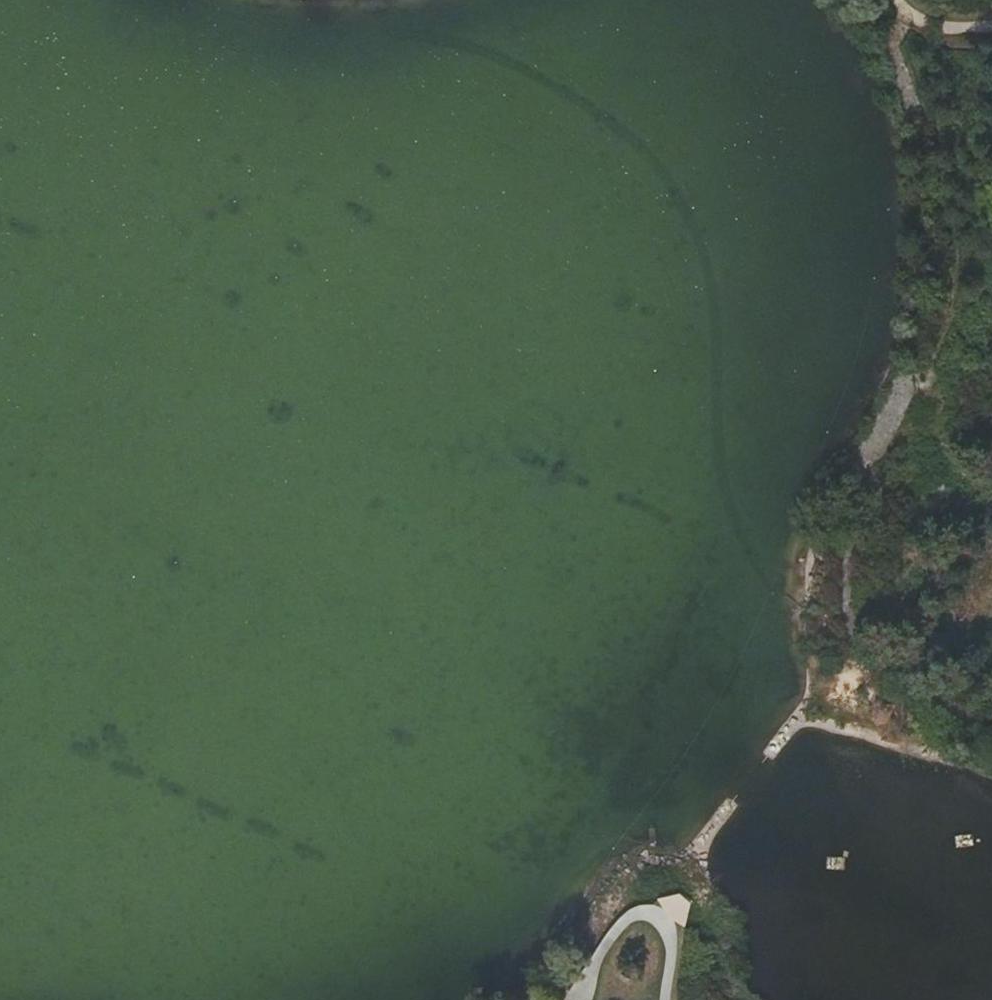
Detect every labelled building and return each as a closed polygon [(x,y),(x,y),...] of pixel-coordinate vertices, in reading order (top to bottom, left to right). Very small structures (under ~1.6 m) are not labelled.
[(680,894),(660,899),(669,917),(686,929),(691,904),(680,894)]
